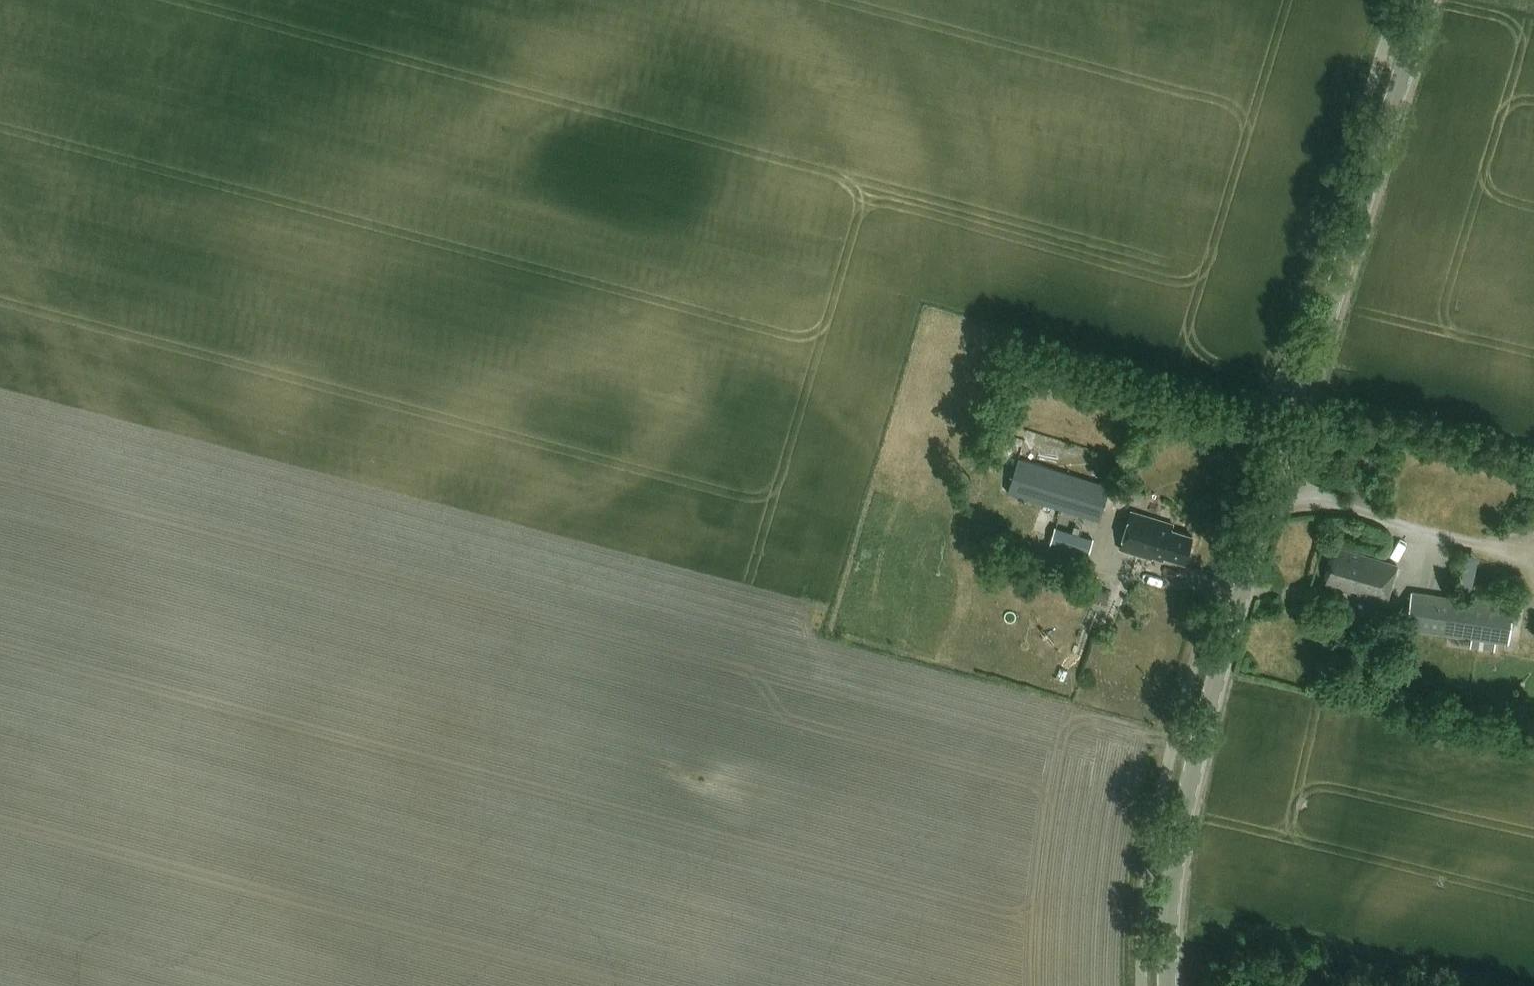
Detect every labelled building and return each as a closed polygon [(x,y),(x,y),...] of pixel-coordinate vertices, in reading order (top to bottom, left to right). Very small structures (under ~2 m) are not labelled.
[(1100,522),(1110,488),(1019,461),(1009,495),(1100,522)] [(1183,565),(1192,537),(1171,531),(1172,525),(1130,512),(1118,549),(1151,559),(1152,558),(1162,561),(1163,558),(1183,565)] [(1088,559),(1094,541),(1087,539),(1089,532),(1058,522),(1049,547),(1088,559)] [(1396,568),(1335,550),(1325,584),(1336,587),(1335,590),(1349,594),(1350,590),(1358,593),(1357,597),(1385,605),(1396,568)] [(1106,605),(1109,593),(1093,588),(1090,601),(1106,605)] [(1513,609),(1411,594),(1406,631),(1508,646),(1513,609)]
